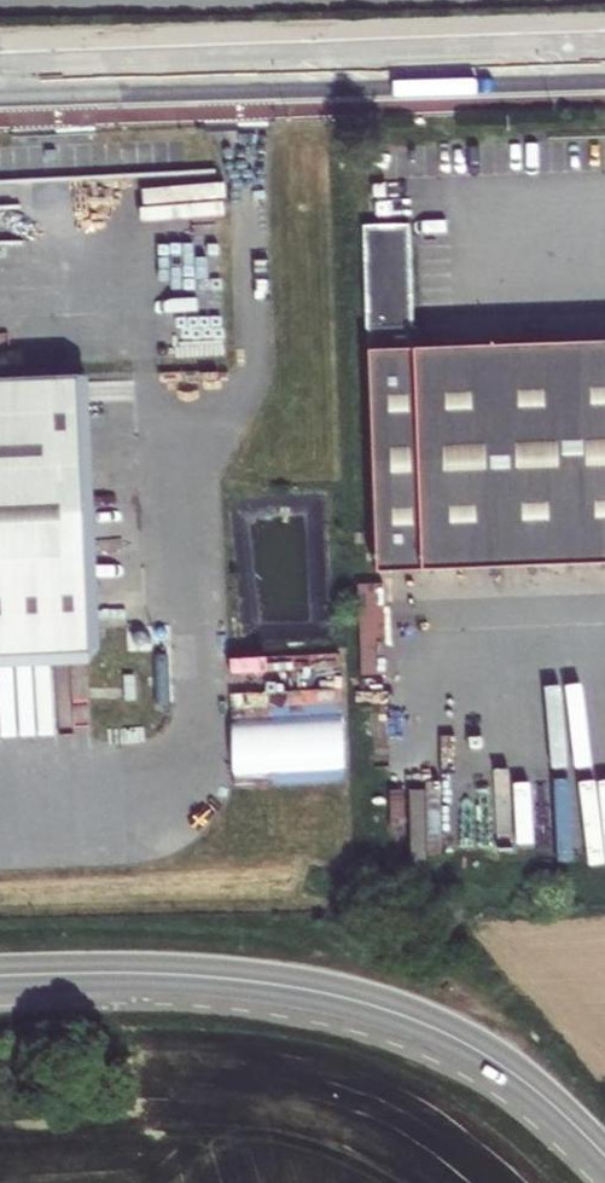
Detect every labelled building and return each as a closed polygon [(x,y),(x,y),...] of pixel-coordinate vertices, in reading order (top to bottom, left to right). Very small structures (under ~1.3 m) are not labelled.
[(352,235),(360,581),(604,574),(604,352),(401,360),(398,236),(352,235)] [(79,664),(70,390),(0,394),(0,668),(79,664)]
